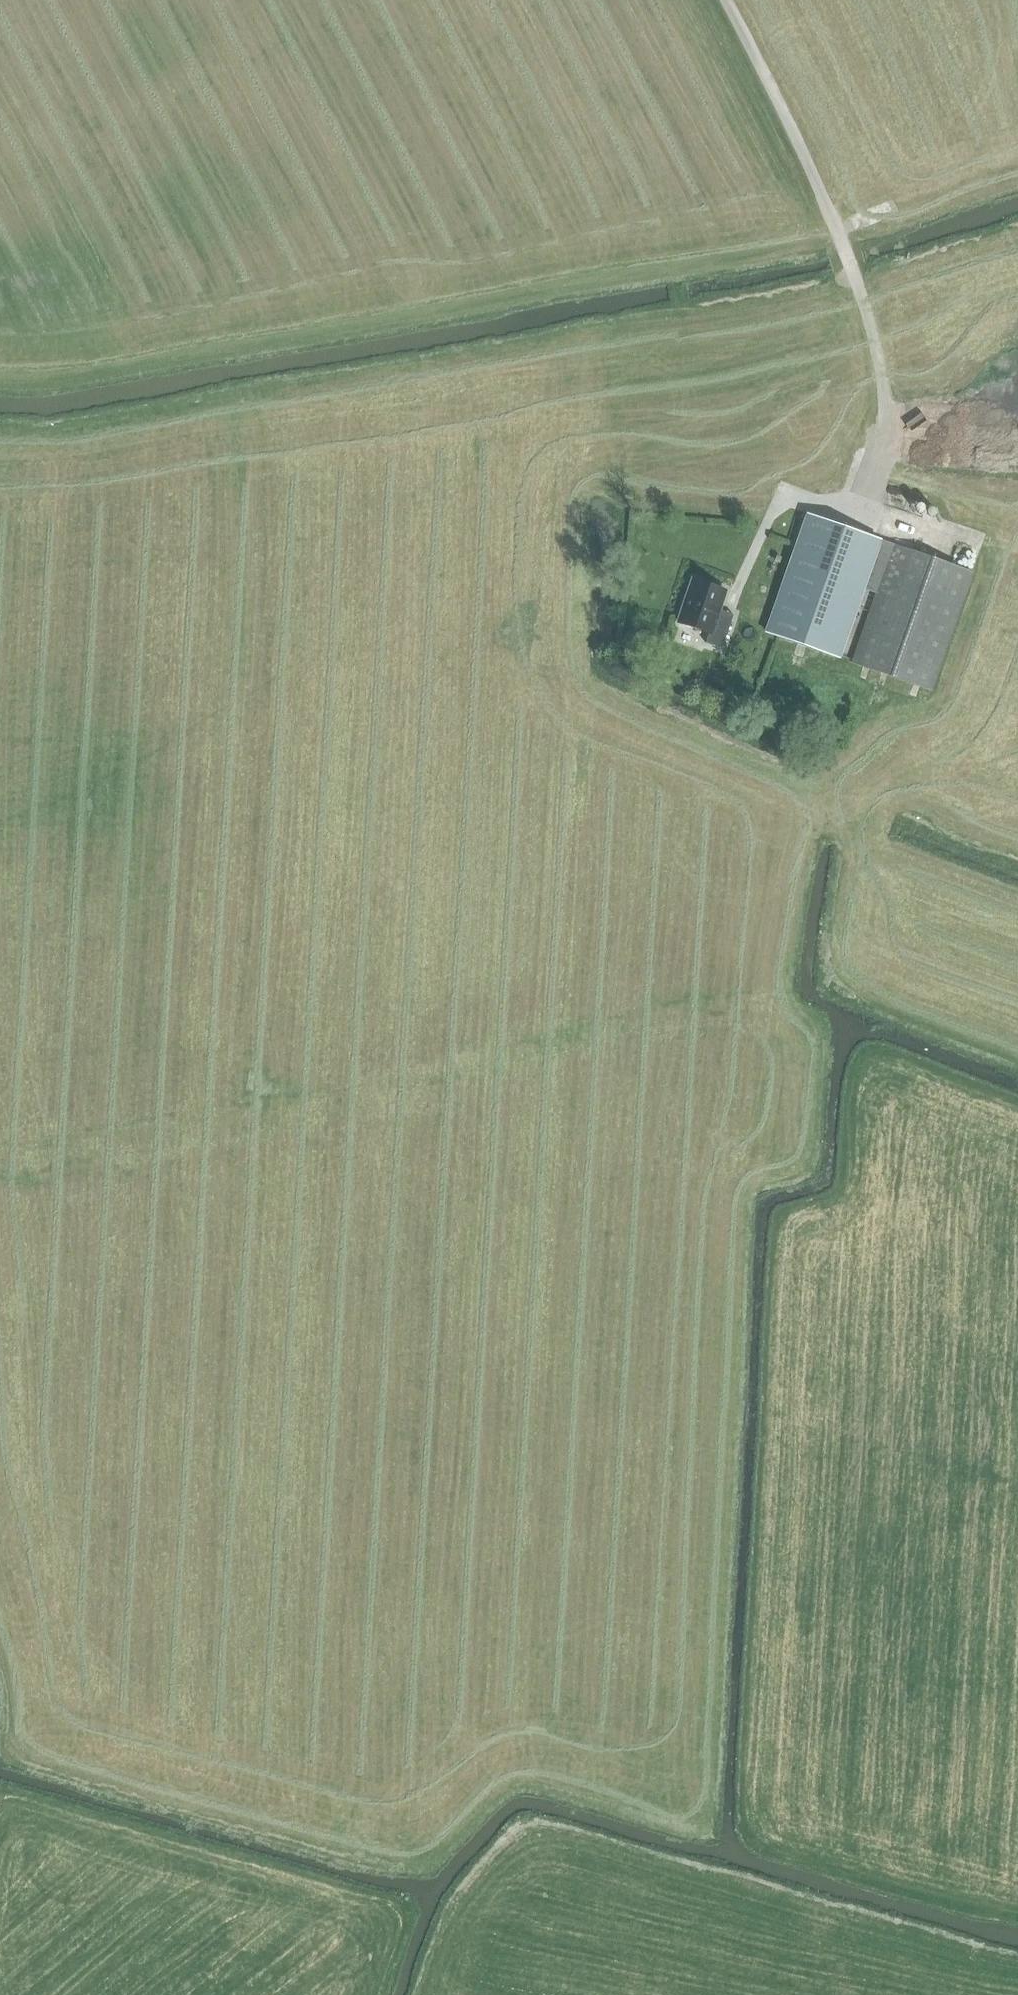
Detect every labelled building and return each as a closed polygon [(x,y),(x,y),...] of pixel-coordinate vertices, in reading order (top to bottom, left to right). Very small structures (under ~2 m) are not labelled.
[(929,691),(971,572),(803,513),(761,631),(838,658),(862,588),(874,592),(850,662),(929,691)] [(718,649),(726,624),(716,620),(726,590),(692,578),(676,623),(707,634),(703,644),(718,649)]
